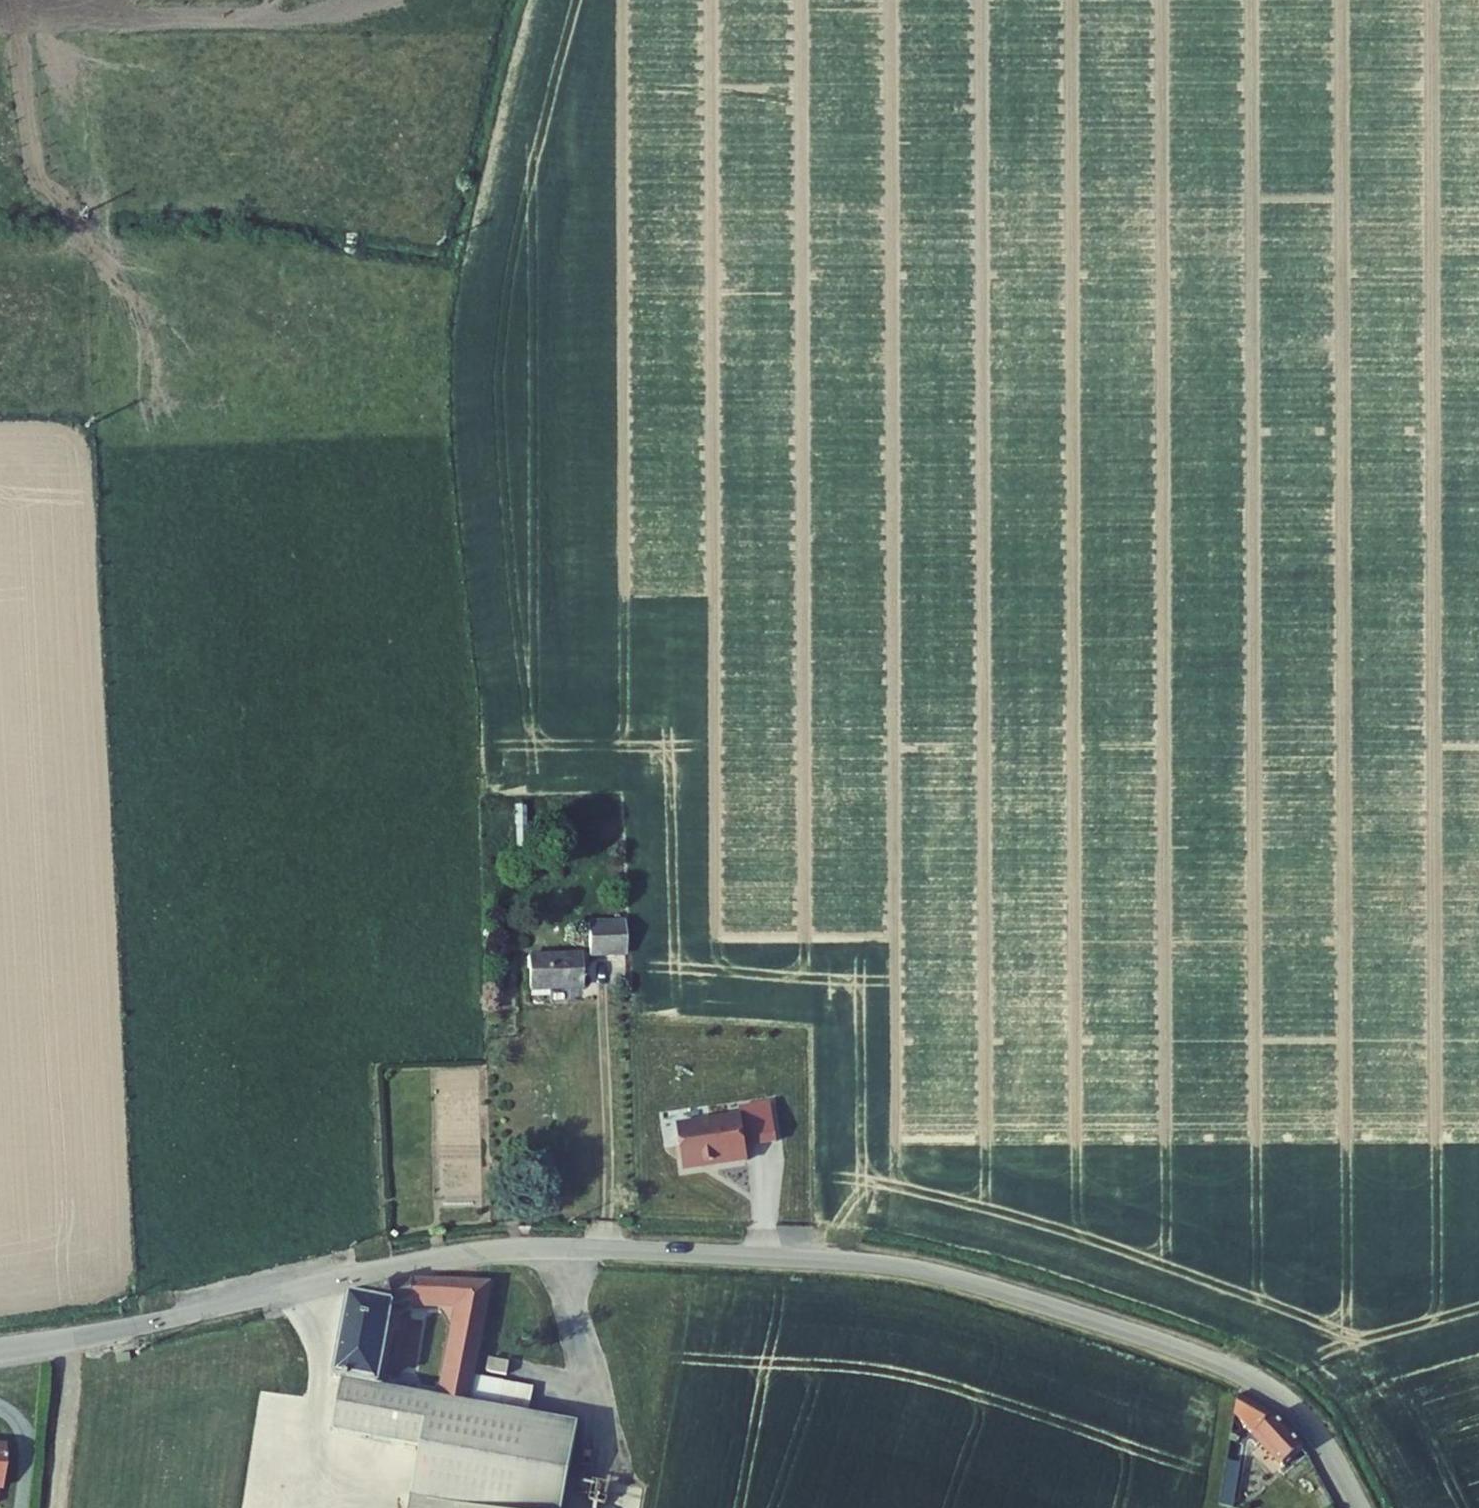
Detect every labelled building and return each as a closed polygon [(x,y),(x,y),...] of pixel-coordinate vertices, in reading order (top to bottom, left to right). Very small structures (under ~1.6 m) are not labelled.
[(624,926),(590,927),(591,958),(626,957),(624,926)] [(581,956),(531,957),(531,988),(583,987),(581,956)] [(707,1169),(708,1167),(720,1165),(720,1167),(752,1162),(745,1118),(681,1128),(688,1173),(707,1169)] [(351,1295),(335,1378),(344,1380),(382,1386),(396,1303),(462,1305),(445,1397),(471,1402),(476,1375),(495,1280),(405,1280),(351,1295)] [(476,1375),(471,1402),(445,1397),(382,1386),(344,1380),(334,1433),(422,1447),(411,1507),(566,1507),(582,1422),(530,1413),(535,1386),(476,1375)] [(1240,1394),(1237,1393),(1234,1418),(1281,1467),(1303,1449),(1300,1443),(1277,1418),(1270,1410),(1240,1394)] [(0,1448),(0,1489),(7,1489),(11,1449),(0,1448)] [(1240,1465),(1228,1463),(1223,1502),(1235,1506),(1240,1465)]
